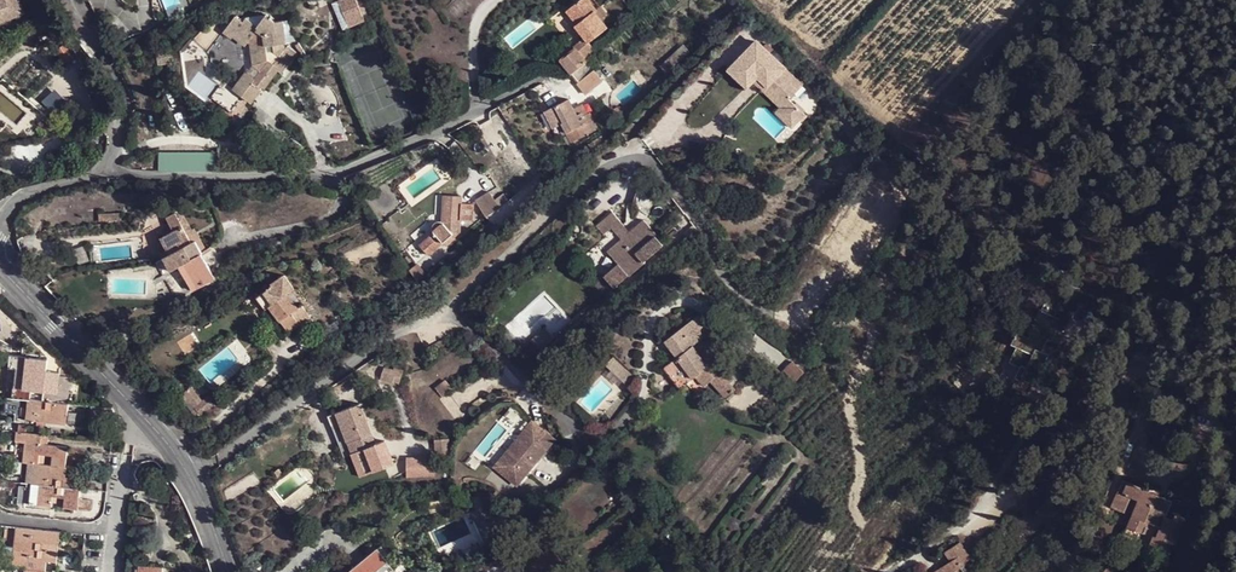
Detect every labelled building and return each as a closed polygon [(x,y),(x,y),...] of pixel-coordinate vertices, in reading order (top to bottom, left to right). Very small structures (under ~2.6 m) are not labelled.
[(24,13),(20,1),(14,3),(13,0),(0,0),(0,22),(24,13)] [(592,58),(598,53),(589,41),(608,27),(595,10),(596,8),(590,0),(580,0),(567,10),(577,23),(576,24),(585,37),(574,46),(575,48),(561,59),(571,74),(582,66),(588,61),(592,58)] [(615,21),(631,9),(624,0),(608,0),(603,4),(615,21)] [(341,8),(344,15),(358,10),(355,2),(341,8)] [(251,82),(259,88),(261,86),(264,88),(268,83),(278,70),(279,68),(277,66),(280,62),(285,66),(296,52),(287,45),(286,46),(285,45),(282,29),(276,30),(275,22),(265,15),(256,26),(246,18),(242,22),(235,16),(226,28),(247,44),(249,41),(253,64),(260,70),(254,78),(251,82)] [(245,46),(247,44),(226,28),(223,32),(230,38),(232,37),(245,46)] [(756,41),(728,70),(746,87),(752,80),(760,71),(770,81),(766,86),(784,103),(784,104),(788,100),(802,84),(756,41)] [(594,69),(588,61),(582,66),(588,73),(594,69)] [(281,73),(285,66),(280,62),(277,66),(279,68),(278,70),(281,73)] [(582,66),(571,74),(578,82),(576,84),(586,95),(603,81),(594,69),(588,73),(582,66)] [(242,75),(251,82),(254,78),(245,71),(242,75)] [(770,81),(760,71),(752,80),(762,89),(761,90),(780,107),(784,103),(766,86),(770,81)] [(242,75),(232,88),(244,98),(249,101),(259,88),(251,82),(242,75)] [(211,97),(222,105),(232,112),(244,98),(232,88),(225,83),(222,87),(219,86),(211,97)] [(274,86),(268,83),(264,88),(269,91),(274,86)] [(232,112),(222,105),(218,109),(233,121),(249,101),(244,98),(232,112)] [(569,98),(545,112),(553,128),(562,124),(572,142),(587,135),(583,126),(594,119),(590,113),(583,116),(582,113),(578,114),(575,109),(569,98)] [(588,101),(593,110),(599,106),(595,98),(588,101)] [(804,114),(788,100),(784,104),(784,103),(780,107),(775,112),(791,128),(804,114)] [(553,128),(545,112),(541,114),(550,129),(553,128)] [(594,119),(583,126),(587,135),(598,128),(594,119)] [(1064,170),(1067,167),(1063,162),(1059,167),(1064,170)] [(12,176),(25,178),(26,167),(13,166),(12,176)] [(541,192),(551,185),(547,181),(545,184),(545,186),(540,190),(541,192)] [(489,191),(475,201),(490,222),(503,213),(489,191)] [(434,232),(419,245),(428,255),(444,244),(452,235),(455,239),(458,237),(459,220),(472,220),(473,206),(460,205),(460,197),(444,195),(442,222),(441,221),(438,221),(435,222),(434,223),(433,226),(432,227),(432,229),(433,231),(434,232)] [(616,232),(624,225),(613,212),(597,226),(604,234),(611,228),(616,232)] [(167,218),(173,231),(183,227),(178,217),(175,214),(167,218)] [(178,217),(183,227),(198,254),(202,252),(206,249),(192,222),(188,224),(183,215),(178,217)] [(644,220),(630,231),(635,238),(627,245),(621,240),(607,251),(617,263),(625,272),(617,279),(620,284),(629,276),(630,277),(645,265),(644,264),(664,246),(655,236),(657,234),(644,220)] [(616,232),(621,240),(627,245),(635,238),(630,231),(624,225),(616,232)] [(163,259),(159,260),(204,257),(202,252),(198,254),(183,227),(173,231),(160,239),(166,251),(161,254),(163,259)] [(452,235),(444,244),(447,246),(455,239),(452,235)] [(204,257),(159,260),(156,262),(175,299),(215,279),(204,257)] [(433,271),(436,275),(445,267),(442,263),(433,271)] [(609,270),(617,279),(625,272),(617,263),(609,270)] [(418,264),(409,270),(418,282),(427,275),(418,264)] [(436,275),(440,279),(449,271),(445,267),(436,275)] [(273,285),(282,296),(288,293),(295,288),(284,274),(272,284),(273,285)] [(269,306),(280,321),(288,332),(300,323),(292,312),(298,308),(288,293),(282,296),(273,285),(257,297),(265,309),(269,306)] [(298,308),(292,312),(300,323),(300,324),(312,316),(303,304),(298,308)] [(699,314),(665,340),(678,357),(665,368),(680,389),(697,377),(702,372),(709,381),(720,373),(712,362),(708,364),(700,354),(693,345),(712,330),(699,314)] [(1061,322),(1052,316),(1043,335),(1050,338),(1052,339),(1061,322)] [(1050,338),(1043,335),(1035,349),(1043,353),(1050,338)] [(467,345),(458,356),(468,365),(477,353),(467,345)] [(712,346),(700,354),(708,364),(712,362),(719,356),(712,346)] [(454,352),(429,367),(440,384),(465,368),(454,352)] [(635,377),(613,356),(607,363),(628,384),(635,377)] [(794,361),(781,375),(791,385),(804,372),(794,361)] [(18,368),(15,399),(28,400),(30,400),(31,391),(43,392),(42,401),(57,403),(58,392),(55,392),(56,382),(33,380),(33,375),(34,370),(18,368)] [(397,372),(384,368),(381,379),(393,383),(397,372)] [(703,385),(709,381),(702,372),(697,377),(703,385)] [(446,384),(435,392),(441,401),(452,393),(446,384)] [(31,391),(30,400),(42,401),(43,392),(31,391)] [(214,394),(200,405),(206,413),(220,401),(214,394)] [(15,399),(3,398),(1,414),(14,415),(15,399)] [(28,400),(15,399),(14,415),(14,420),(26,421),(28,400)] [(30,400),(28,400),(26,421),(37,422),(44,422),(66,425),(66,416),(69,416),(70,410),(70,404),(57,403),(42,401),(30,400)] [(359,403),(326,414),(338,449),(347,445),(345,441),(359,436),(363,447),(373,444),(359,403)] [(557,440),(531,422),(493,468),(518,486),(557,440)] [(16,431),(15,441),(27,442),(28,432),(27,432),(19,431),(16,431)] [(28,432),(27,442),(41,443),(42,434),(28,432)] [(359,436),(345,441),(347,445),(349,452),(363,447),(359,436)] [(446,441),(432,441),(432,457),(446,456),(446,441)] [(27,442),(25,462),(36,463),(39,464),(40,455),(52,456),(51,465),(64,466),(66,467),(67,456),(68,446),(48,444),(41,443),(27,442)] [(40,455),(39,464),(51,465),(52,456),(40,455)] [(25,462),(23,482),(27,483),(34,483),(36,463),(25,462)] [(36,463),(34,483),(75,487),(76,483),(76,478),(66,477),(62,477),(64,466),(51,465),(39,464),(36,463)] [(1040,484),(1049,488),(1055,476),(1046,471),(1040,484)] [(1130,516),(1148,523),(1159,528),(1156,537),(1153,537),(1148,548),(1165,555),(1170,545),(1175,547),(1185,519),(1174,516),(1173,520),(1166,517),(1171,502),(1123,482),(1112,507),(1130,516)] [(34,483),(27,483),(24,504),(50,506),(51,497),(57,497),(64,498),(63,508),(75,509),(76,500),(79,500),(80,498),(80,493),(81,488),(75,487),(34,483)] [(94,499),(80,498),(79,500),(76,500),(75,509),(89,510),(91,509),(92,509),(93,507),(94,499)] [(470,513),(479,535),(489,531),(479,510),(470,513)] [(1145,533),(1148,523),(1130,516),(1127,525),(1145,533)] [(59,542),(60,532),(19,527),(16,547),(58,552),(59,542)] [(946,571),(961,571),(959,569),(967,564),(973,560),(961,541),(945,553),(950,562),(943,566),(946,571)] [(58,552),(16,547),(14,567),(28,569),(42,570),(43,560),(47,561),(57,562),(57,557),(58,552)] [(387,561),(377,549),(349,571),(374,571),(387,561)] [(387,561),(374,571),(382,571),(390,565),(387,561)] [(572,571),(578,571),(581,570),(576,563),(570,569),(572,571)] [(961,571),(966,571),(970,569),(967,564),(959,569),(961,571)]
